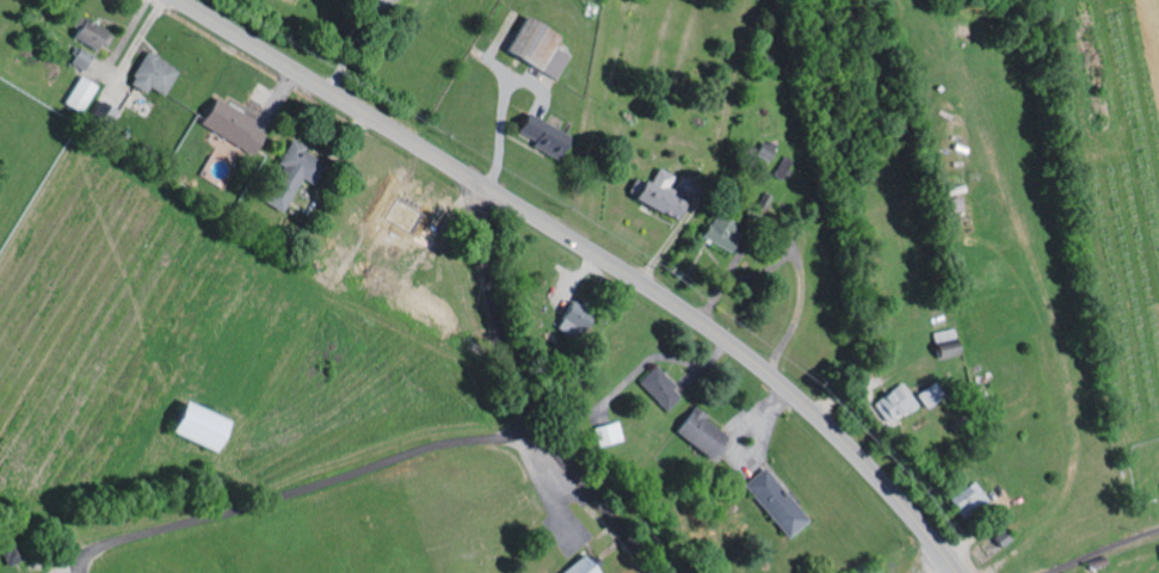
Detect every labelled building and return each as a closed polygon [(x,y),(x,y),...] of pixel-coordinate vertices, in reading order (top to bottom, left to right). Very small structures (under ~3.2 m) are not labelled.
[(106,29),(80,16),(69,36),(95,49),(106,29)] [(504,53),(540,68),(555,31),(519,16),(504,53)] [(554,78),(567,54),(552,45),(538,69),(554,78)] [(92,54),(79,47),(70,63),(83,70),(92,54)] [(144,91),(147,85),(162,94),(176,69),(144,51),(127,82),(144,91)] [(98,87),(79,75),(63,102),(81,113),(98,87)] [(252,120),(213,96),(196,123),(239,150),(233,160),(241,165),(261,133),(249,126),(252,120)] [(105,128),(115,108),(97,100),(88,121),(105,128)] [(565,134),(524,110),(513,129),(532,140),(530,144),(552,156),(565,134)] [(764,138),(755,153),(767,161),(776,146),(764,138)] [(279,165),(261,202),(282,212),(298,178),(310,183),(322,156),(289,140),(278,164),(279,165)] [(781,179),(793,161),(785,156),(773,174),(781,179)] [(685,203),(664,192),(672,175),(656,167),(648,183),(638,177),(628,197),(675,221),(685,203)] [(961,210),(960,198),(945,199),(946,212),(961,210)] [(700,237),(729,250),(740,226),(711,213),(700,237)] [(555,327),(576,337),(590,310),(565,297),(557,311),(562,313),(555,327)] [(681,394),(654,366),(638,381),(664,410),(681,394)] [(926,408),(944,395),(934,381),(916,394),(926,408)] [(916,406),(904,383),(875,398),(886,421),(916,406)] [(165,431),(209,450),(222,418),(178,400),(165,431)] [(727,435),(692,407),(673,430),(708,459),(727,435)] [(593,427),(597,446),(622,441),(617,421),(593,427)] [(807,521),(764,467),(743,484),(785,538),(807,521)] [(947,498),(959,517),(987,499),(976,480),(947,498)] [(22,558),(12,537),(0,542),(0,553),(6,565),(22,558)] [(581,554),(561,572),(599,572),(581,554)]
